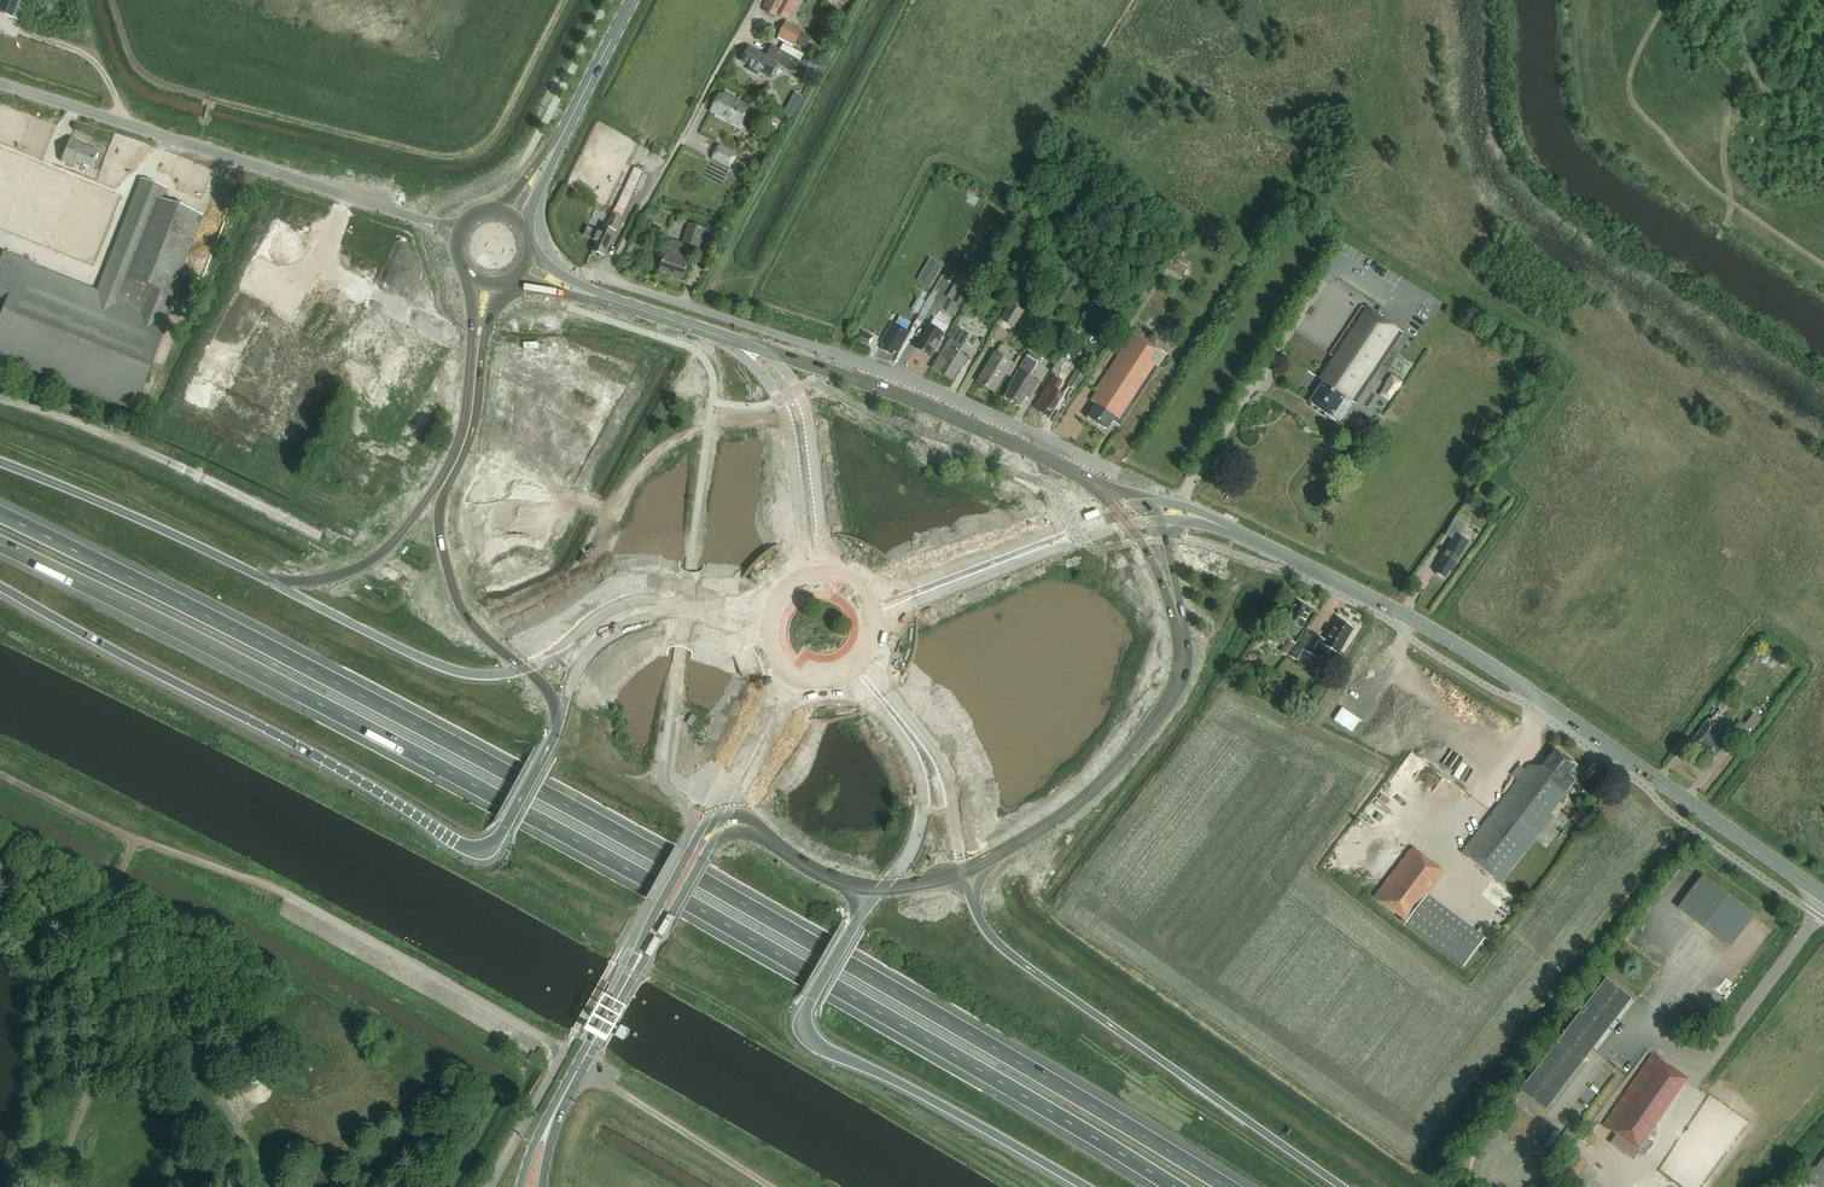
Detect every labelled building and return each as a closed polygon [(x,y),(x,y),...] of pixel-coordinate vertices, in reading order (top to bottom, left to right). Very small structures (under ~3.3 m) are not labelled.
[(19,19),(26,0),(0,0),(0,12),(19,19)] [(764,7),(767,8),(765,12),(776,17),(777,15),(787,20),(789,21),(791,16),(800,0),(767,0),(764,7)] [(795,46),(803,31),(786,22),(778,37),(795,46)] [(750,47),(742,62),(751,67),(749,70),(758,75),(760,72),(771,78),(779,64),(782,65),(794,72),(800,61),(788,54),(774,46),(768,57),(750,47)] [(809,74),(815,63),(806,58),(800,69),(809,74)] [(721,95),(716,105),(719,107),(714,117),(739,129),(751,107),(726,94),(724,97),(721,95)] [(795,94),(784,114),(792,119),(803,98),(795,94)] [(780,107),(777,99),(771,100),(774,109),(780,107)] [(91,169),(98,151),(78,144),(79,141),(71,138),(61,162),(74,167),(76,163),(91,169)] [(731,167),(738,154),(719,144),(712,157),(731,167)] [(632,198),(644,172),(636,168),(623,194),(632,198)] [(203,217),(163,201),(167,189),(141,179),(97,291),(34,266),(35,264),(3,251),(0,260),(0,373),(4,375),(9,363),(133,412),(169,319),(164,317),(173,296),(172,295),(203,217)] [(625,211),(628,204),(621,200),(617,207),(625,211)] [(605,257),(621,219),(611,215),(606,227),(604,226),(601,232),(599,232),(595,240),(597,241),(593,252),(605,257)] [(667,246),(660,270),(685,277),(692,252),(699,254),(702,246),(707,227),(690,222),(684,244),(679,242),(677,249),(667,246)] [(714,225),(711,234),(720,238),(723,228),(714,225)] [(1168,268),(1183,278),(1190,267),(1174,257),(1168,268)] [(930,260),(918,281),(929,287),(941,266),(930,260)] [(1065,272),(1060,283),(1065,286),(1071,275),(1065,272)] [(1075,278),(1072,285),(1076,287),(1080,280),(1075,278)] [(973,286),(965,280),(960,287),(956,285),(950,295),(955,298),(952,302),(960,307),(973,286)] [(918,298),(912,310),(918,313),(925,302),(918,298)] [(1013,329),(1023,312),(1009,304),(1000,320),(1013,329)] [(1331,355),(1334,357),(1319,379),(1324,382),(1311,402),(1333,417),(1346,397),(1354,402),(1356,403),(1402,333),(1363,307),(1331,355)] [(899,354),(911,331),(893,323),(883,344),(886,346),(883,350),(893,355),(894,352),(899,354)] [(930,357),(945,334),(931,325),(917,349),(930,357)] [(941,373),(953,380),(956,374),(958,376),(968,358),(960,353),(971,335),(958,328),(934,368),(941,372),(941,373)] [(1097,389),(1099,390),(1092,401),(1097,405),(1088,418),(1107,431),(1113,422),(1120,426),(1167,355),(1134,333),(1097,389)] [(1007,375),(1009,376),(1016,364),(996,353),(979,383),(996,393),(1007,375)] [(1009,388),(1011,389),(1006,399),(1021,408),(1027,397),(1030,399),(1039,383),(1030,377),(1038,363),(1036,362),(1038,358),(1030,353),(1009,388)] [(1058,377),(1062,372),(1055,367),(1051,373),(1058,377)] [(1075,370),(1066,385),(1074,391),(1084,376),(1075,370)] [(1391,375),(1385,385),(1397,393),(1404,383),(1391,375)] [(1054,376),(1035,407),(1041,410),(1040,413),(1050,419),(1064,394),(1059,391),(1064,382),(1054,376)] [(1346,397),(1333,417),(1341,422),(1354,402),(1346,397)] [(396,432),(394,440),(402,443),(405,435),(396,432)] [(1485,481),(1481,487),(1488,492),(1493,486),(1485,481)] [(1467,543),(1458,538),(1466,524),(1455,518),(1444,537),(1451,541),(1439,562),(1441,563),(1435,574),(1437,576),(1437,578),(1440,580),(1442,579),(1444,580),(1448,572),(1450,573),(1467,543)] [(1302,628),(1311,611),(1297,604),(1292,614),(1291,614),(1283,630),(1288,633),(1296,638),(1302,628)] [(1306,630),(1296,646),(1303,650),(1304,651),(1311,655),(1314,657),(1321,645),(1337,655),(1353,629),(1336,620),(1324,640),(1313,635),(1306,630)] [(1271,634),(1264,630),(1255,644),(1262,648),(1271,634)] [(1288,656),(1296,644),(1289,640),(1281,652),(1288,656)] [(1296,646),(1290,656),(1297,660),(1303,650),(1296,646)] [(1239,669),(1236,674),(1242,678),(1245,673),(1239,669)] [(1730,699),(1722,692),(1711,705),(1719,712),(1730,699)] [(1748,724),(1757,730),(1766,718),(1757,712),(1748,724)] [(692,725),(696,718),(692,716),(688,722),(692,725)] [(1691,743),(1712,759),(1713,759),(1730,737),(1718,728),(1722,723),(1713,717),(1710,722),(1708,721),(1691,743)] [(1570,776),(1576,767),(1555,750),(1543,766),(1528,765),(1524,769),(1517,779),(1460,852),(1500,883),(1558,808),(1556,806),(1575,780),(1570,776)] [(1519,766),(1512,775),(1517,779),(1524,769),(1519,766)] [(1426,898),(1445,872),(1413,847),(1374,898),(1407,923),(1404,926),(1461,970),(1483,941),(1426,898)] [(1728,948),(1751,917),(1701,878),(1677,909),(1728,948)] [(635,998),(636,998),(637,997),(637,996),(636,995),(603,976),(601,976),(600,976),(600,977),(599,978),(600,979),(634,998),(635,998)] [(1584,1062),(1632,999),(1606,979),(1557,1042),(1584,1062)] [(1727,994),(1734,982),(1727,979),(1721,990),(1727,994)] [(624,1041),(630,1030),(621,1025),(615,1036),(624,1041)] [(1546,1112),(1584,1062),(1557,1042),(1519,1091),(1546,1112)] [(1647,1138),(1661,1117),(1687,1080),(1651,1056),(1602,1126),(1638,1151),(1647,1138)] [(128,1117),(128,1104),(112,1103),(112,1116),(128,1117)] [(118,1129),(94,1133),(97,1145),(120,1141),(118,1129)] [(1647,1138),(1638,1151),(1641,1153),(1644,1156),(1653,1143),(1649,1140),(1647,1138)] [(127,1144),(101,1150),(104,1162),(129,1156),(127,1144)] [(79,1171),(100,1162),(95,1152),(75,1161),(79,1171)] [(1574,1185),(1585,1172),(1590,1165),(1577,1155),(1561,1175),(1574,1185)] [(1809,1178),(1820,1186),(1823,1186),(1823,1158),(1809,1178)] [(1574,1185),(1573,1186),(1604,1186),(1585,1172),(1574,1185)]
